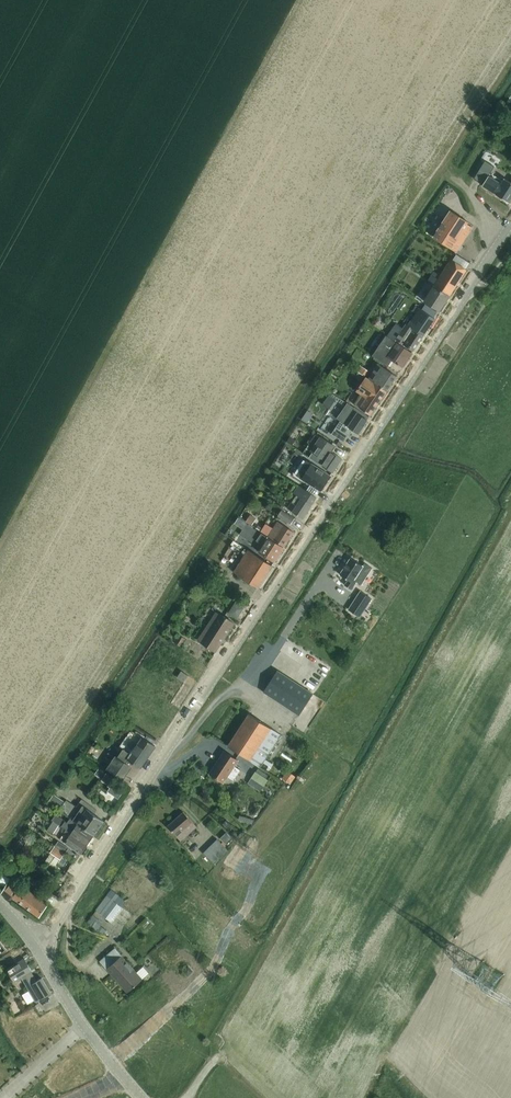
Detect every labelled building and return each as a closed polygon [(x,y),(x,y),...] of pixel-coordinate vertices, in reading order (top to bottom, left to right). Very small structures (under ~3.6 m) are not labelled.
[(483,183),(494,166),(485,160),(474,178),(483,183)] [(482,185),(500,197),(509,203),(510,200),(510,180),(510,182),(504,178),(501,182),(489,175),(482,185)] [(456,251),(472,227),(467,223),(468,221),(452,211),(434,237),(456,251)] [(439,310),(466,269),(452,259),(441,275),(435,271),(429,280),(435,284),(424,300),(439,310)] [(395,323),(387,335),(388,336),(395,341),(396,338),(404,343),(413,349),(413,350),(423,335),(435,318),(434,317),(437,312),(428,306),(425,304),(421,309),(416,306),(414,309),(417,311),(408,325),(406,324),(404,328),(395,323)] [(404,311),(397,321),(404,326),(411,316),(404,311)] [(402,366),(412,352),(388,336),(374,356),(379,360),(388,366),(392,359),(402,366)] [(386,390),(396,375),(387,369),(379,364),(369,379),(386,390)] [(364,375),(368,370),(360,365),(356,370),(364,375)] [(369,379),(367,377),(358,391),(363,394),(356,404),(370,414),(386,390),(369,379)] [(328,395),(323,404),(329,408),(335,400),(328,395)] [(369,416),(359,410),(354,407),(339,429),(336,427),(331,434),(344,442),(353,429),(359,433),(367,420),(367,419),(369,416)] [(304,414),(301,419),(307,423),(310,418),(304,414)] [(304,449),(302,451),(316,460),(332,471),(341,458),(332,452),(336,446),(330,442),(320,436),(315,433),(313,436),(304,449)] [(283,454),(290,456),(297,437),(290,434),(283,454)] [(321,489),(324,485),(330,476),(306,459),(296,473),(321,489)] [(303,518),(316,496),(299,485),(294,494),(297,496),(289,509),(303,518)] [(262,513),(264,506),(257,504),(255,511),(262,513)] [(290,523),(294,519),(281,510),(278,515),(290,523)] [(251,525),(256,518),(250,514),(245,521),(251,525)] [(284,546),(293,532),(277,521),(268,535),(284,546)] [(246,523),(239,534),(254,544),(257,540),(256,540),(261,533),(246,523)] [(275,561),(284,547),(261,533),(256,540),(257,540),(263,544),(259,551),(275,561)] [(248,549),(234,571),(248,581),(257,587),(258,587),(272,565),(263,559),(248,549)] [(351,588),(356,580),(354,579),(363,565),(351,557),(340,574),(348,579),(345,585),(351,588)] [(373,593),(373,583),(364,583),(364,593),(373,593)] [(360,591),(349,609),(359,616),(371,598),(360,591)] [(237,616),(242,608),(235,603),(230,612),(237,616)] [(216,651),(234,623),(217,611),(207,626),(198,640),(216,651)] [(180,646),(185,638),(179,635),(175,643),(180,646)] [(299,714),(313,693),(277,670),(263,691),(299,714)] [(311,720),(317,711),(308,704),(301,713),(311,720)] [(249,713),(228,745),(237,751),(260,766),(267,755),(281,734),(258,719),(249,713)] [(115,755),(106,768),(113,772),(122,779),(129,769),(131,766),(126,763),(126,762),(128,759),(140,767),(155,745),(146,739),(144,737),(143,738),(133,731),(130,731),(120,746),(125,749),(118,758),(115,755)] [(220,757),(209,773),(219,779),(223,783),(229,774),(235,778),(240,770),(234,766),(238,759),(234,757),(225,751),(221,757),(220,757)] [(99,767),(95,773),(102,778),(106,772),(99,767)] [(265,786),(269,781),(255,771),(251,777),(265,786)] [(102,778),(101,779),(108,784),(110,786),(110,787),(121,794),(125,789),(112,779),(113,777),(107,772),(106,772),(102,778)] [(288,788),(294,779),(286,774),(280,783),(288,788)] [(54,794),(49,802),(51,804),(57,808),(56,808),(59,810),(70,817),(70,818),(73,820),(80,808),(79,807),(66,799),(65,802),(63,800),(57,796),(54,794)] [(80,808),(73,820),(94,834),(104,821),(82,805),(80,808)] [(234,819),(240,813),(235,807),(229,813),(234,819)] [(181,840),(197,826),(184,811),(168,825),(181,840)] [(67,821),(63,819),(55,813),(51,819),(53,820),(58,824),(66,829),(88,844),(94,834),(73,820),(70,818),(67,821)] [(52,833),(58,824),(53,820),(46,829),(52,833)] [(81,853),(88,844),(66,829),(63,834),(60,838),(64,842),(81,853)] [(225,842),(230,838),(226,833),(221,837),(225,842)] [(214,863),(228,849),(217,838),(203,852),(214,863)] [(61,858),(65,853),(55,846),(51,851),(61,858)] [(6,870),(3,874),(1,872),(0,874),(0,883),(5,886),(1,893),(10,900),(13,897),(39,916),(47,904),(38,897),(41,893),(36,889),(33,893),(28,890),(27,891),(10,878),(12,875),(6,870)] [(109,920),(120,905),(111,899),(100,913),(109,920)] [(128,991),(142,979),(115,948),(100,960),(128,991)] [(154,970),(160,965),(153,955),(147,959),(154,970)] [(37,980),(31,970),(24,958),(7,968),(14,980),(21,976),(30,992),(36,1001),(51,992),(42,977),(37,980)] [(29,992),(19,996),(22,1004),(32,1001),(29,992)]
